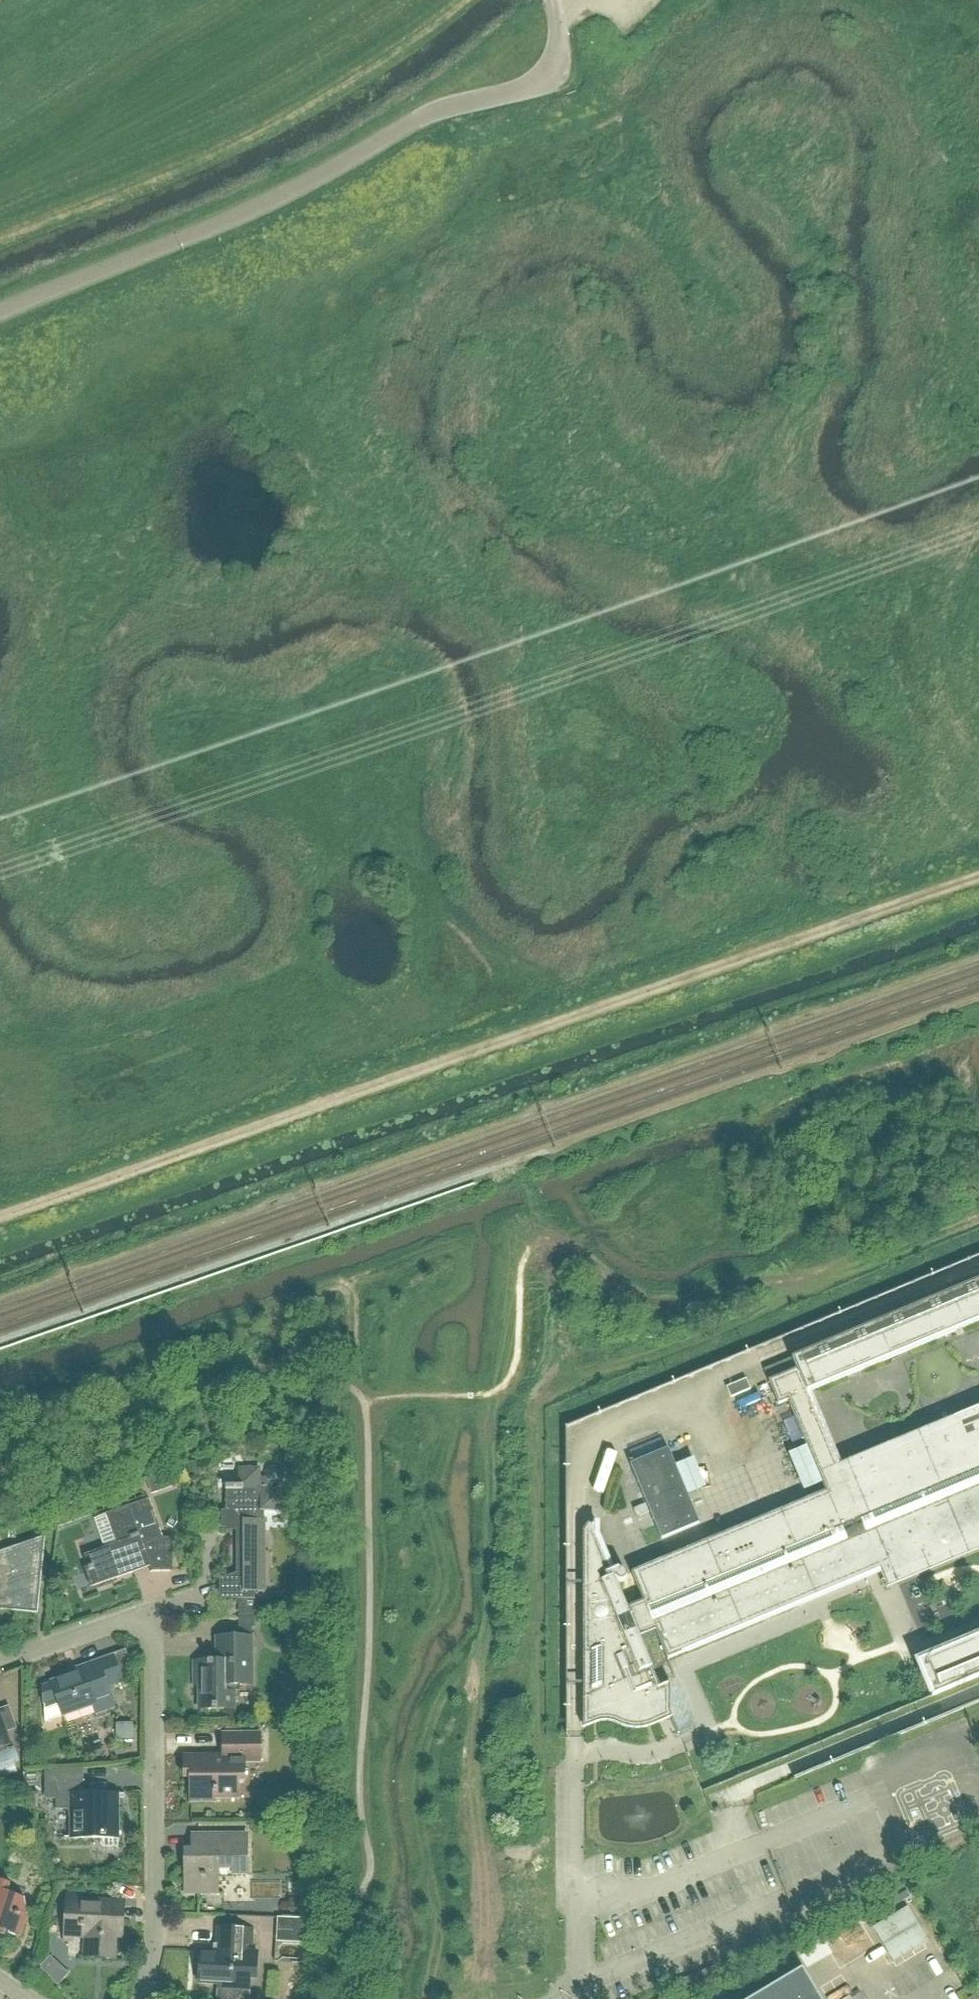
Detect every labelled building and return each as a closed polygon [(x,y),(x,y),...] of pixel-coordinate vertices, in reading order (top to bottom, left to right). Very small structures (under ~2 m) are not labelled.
[(793,1359),(797,1369),(768,1382),(777,1405),(786,1401),(805,1447),(788,1454),(803,1490),(821,1483),(826,1495),(632,1576),(667,1661),(880,1572),(887,1589),(978,1550),(978,1407),(840,1465),(812,1397),(978,1327),(978,1282),(793,1359)] [(668,1450),(631,1465),(662,1540),(699,1524),(687,1496),(706,1488),(694,1459),(675,1466),(668,1450)] [(273,1491),(273,1487),(275,1487),(277,1486),(278,1486),(280,1485),(281,1484),(282,1482),(283,1481),(284,1479),(284,1477),(284,1476),(284,1474),(283,1472),(282,1471),(281,1469),(280,1468),(278,1467),(277,1467),(275,1466),(273,1466),(272,1467),(270,1467),(268,1468),(267,1469),(266,1471),(265,1472),(264,1474),(264,1476),(264,1477),(259,1477),(259,1470),(238,1470),(238,1487),(226,1487),(226,1513),(232,1513),(232,1531),(237,1531),(237,1573),(236,1573),(236,1574),(219,1580),(219,1600),(255,1600),(255,1593),(265,1593),(265,1512),(281,1512),(281,1491),(273,1491)] [(145,1479),(151,1495),(172,1488),(166,1472),(145,1479)] [(90,1501),(94,1513),(111,1507),(107,1495),(90,1501)] [(173,1573),(172,1538),(163,1538),(149,1500),(97,1518),(97,1519),(106,1516),(112,1534),(115,1533),(119,1544),(84,1556),(94,1587),(135,1573),(132,1566),(146,1561),(150,1573),(173,1573)] [(585,1532),(584,1534),(584,1731),(592,1727),(598,1725),(604,1724),(610,1724),(615,1726),(624,1730),(634,1732),(644,1732),(652,1729),(671,1721),(669,1716),(669,1688),(659,1692),(613,1583),(615,1581),(616,1582),(618,1584),(620,1585),(622,1585),(624,1584),(625,1583),(626,1581),(626,1579),(625,1577),(623,1575),(621,1575),(620,1575),(618,1575),(617,1573),(610,1576),(594,1538),(594,1525),(593,1525),(587,1528),(585,1532)] [(43,1539),(0,1554),(0,1609),(36,1613),(43,1539)] [(255,1601),(238,1601),(238,1619),(255,1619),(255,1601)] [(915,1660),(930,1696),(978,1675),(978,1633),(915,1660)] [(253,1686),(252,1638),(216,1639),(216,1662),(194,1663),(194,1687),(199,1686),(199,1711),(235,1710),(235,1686),(253,1686)] [(43,1706),(57,1701),(66,1726),(67,1726),(64,1717),(93,1707),(96,1715),(115,1708),(108,1688),(123,1683),(114,1657),(78,1669),(79,1673),(51,1683),(51,1684),(42,1687),(43,1706)] [(0,1717),(0,1780),(15,1775),(17,1774),(13,1764),(19,1762),(14,1749),(7,1751),(5,1748),(10,1746),(0,1717)] [(260,1763),(260,1734),(223,1734),(223,1756),(184,1757),(184,1779),(190,1779),(190,1803),(214,1802),(214,1799),(238,1799),(238,1783),(244,1783),(244,1763),(260,1763)] [(84,1781),(74,1781),(74,1769),(44,1769),(44,1800),(56,1799),(56,1811),(70,1810),(71,1838),(65,1838),(65,1839),(93,1839),(93,1835),(101,1835),(101,1837),(106,1837),(106,1835),(118,1835),(118,1848),(119,1848),(119,1796),(125,1796),(125,1795),(93,1795),(93,1798),(84,1798),(84,1781)] [(15,1775),(0,1780),(0,1791),(21,1792),(15,1775)] [(247,1876),(247,1835),(192,1835),(192,1860),(185,1860),(185,1895),(224,1895),(224,1893),(218,1894),(218,1866),(232,1866),(233,1876),(247,1876)] [(25,1899),(7,1894),(10,1885),(0,1881),(0,1935),(4,1936),(5,1932),(21,1938),(28,1917),(25,1899)] [(122,1939),(124,1907),(95,1906),(96,1901),(82,1900),(83,1896),(67,1895),(64,1941),(72,1942),(73,1935),(86,1936),(84,1957),(80,1957),(80,1958),(114,1960),(116,1938),(122,1939)] [(928,1942),(907,1907),(872,1928),(893,1962),(928,1942)] [(276,1942),(307,1943),(308,1943),(309,1919),(277,1917),(276,1942)] [(249,1991),(250,1974),(256,1974),(257,1952),(256,1952),(256,1955),(245,1954),(246,1946),(251,1946),(252,1946),(252,1930),(218,1928),(217,1944),(222,1945),(221,1953),(200,1951),(198,1984),(218,1985),(217,1998),(249,1998),(249,1991)] [(827,1947),(821,1937),(796,1951),(802,1961),(827,1947)] [(801,1970),(753,1998),(818,1998),(801,1970)]
